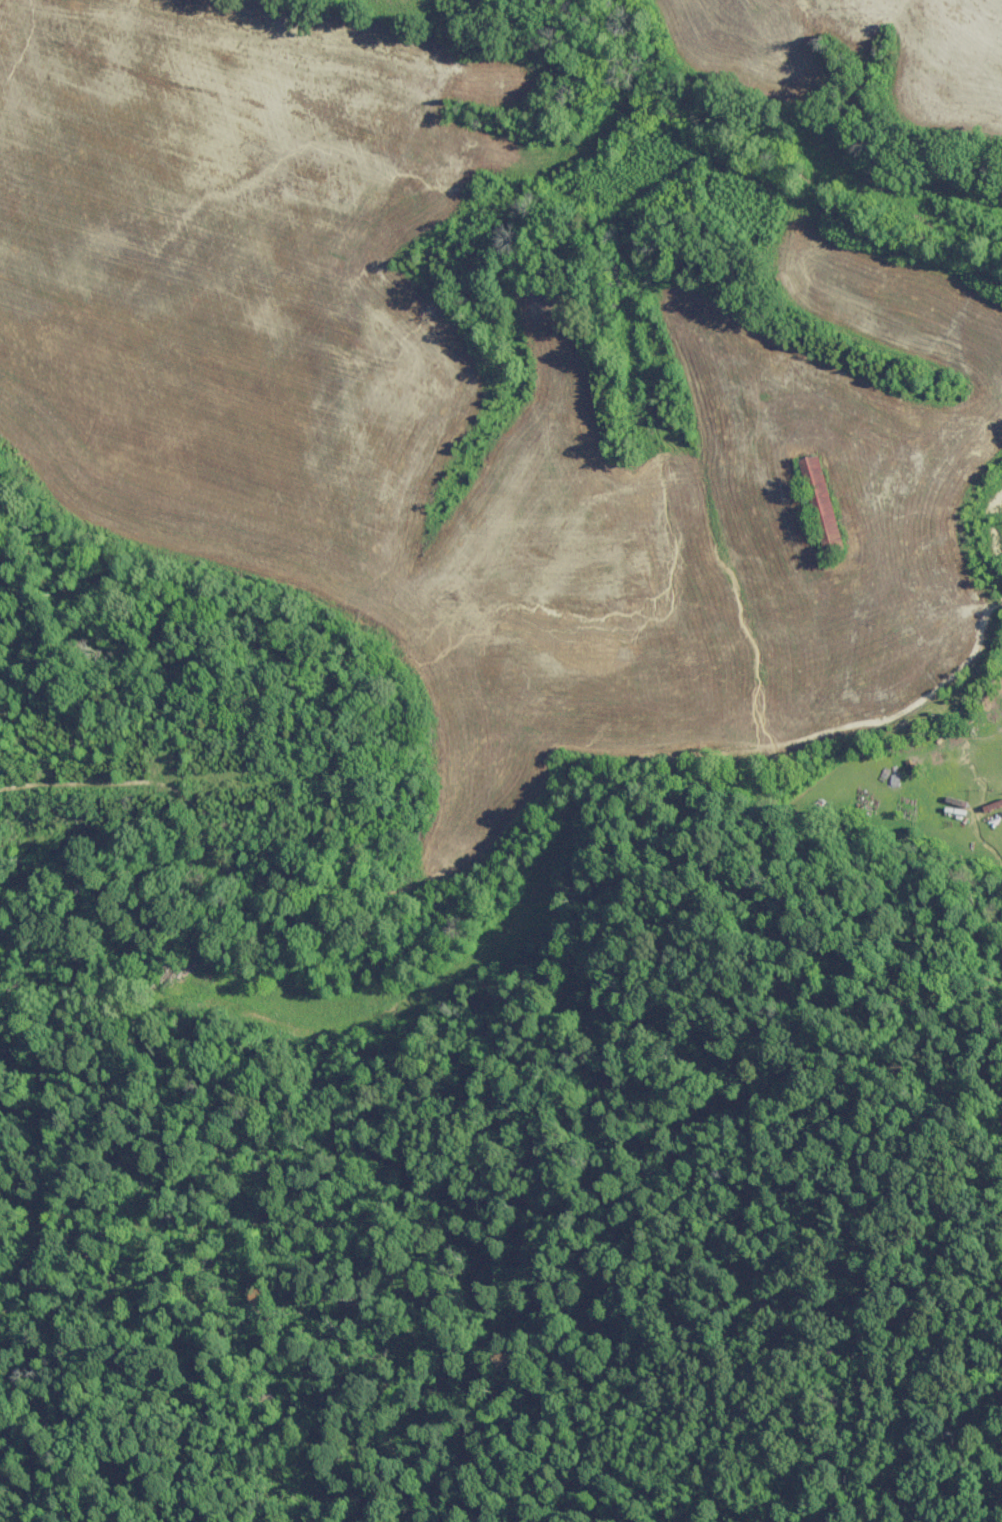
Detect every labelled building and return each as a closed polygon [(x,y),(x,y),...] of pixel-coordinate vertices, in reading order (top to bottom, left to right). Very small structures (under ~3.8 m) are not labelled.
[(815,454),(795,458),(817,554),(837,550),(815,454)]
